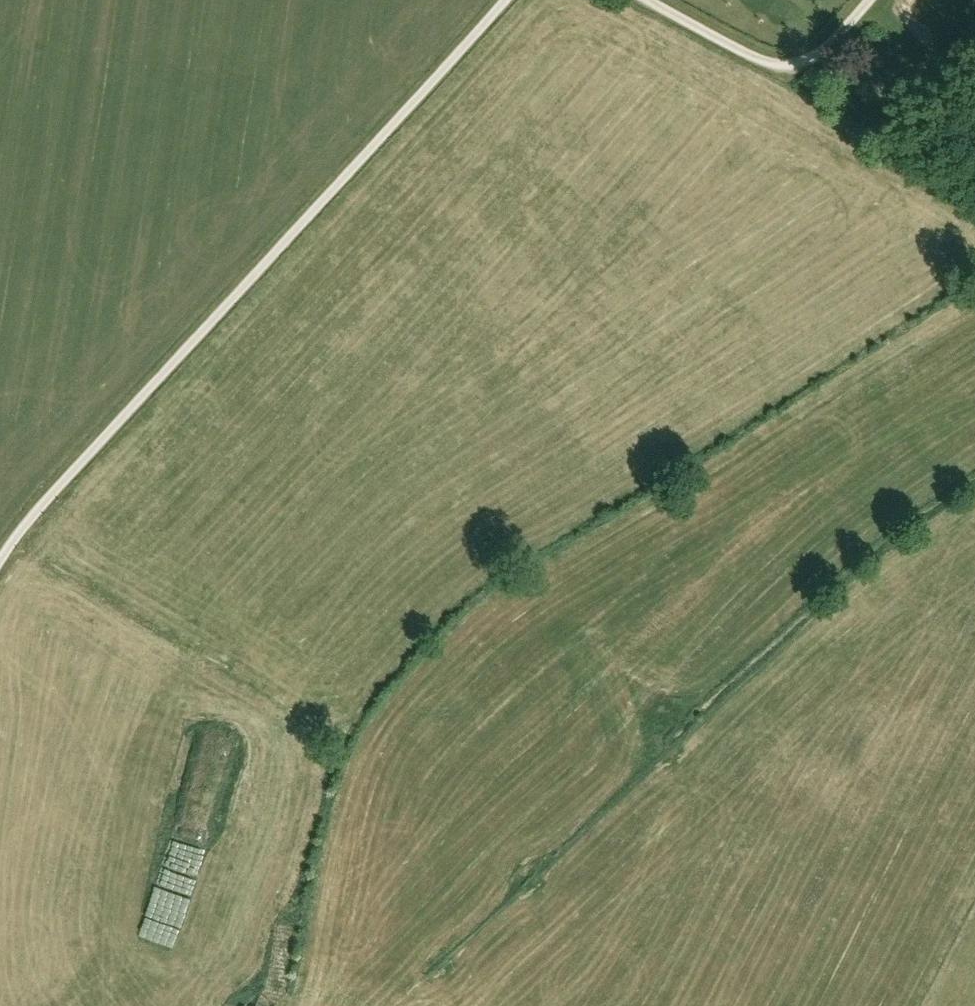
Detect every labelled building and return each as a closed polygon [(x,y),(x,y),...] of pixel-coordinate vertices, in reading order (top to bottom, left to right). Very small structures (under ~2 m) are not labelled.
[(244,996),(234,1005),(254,1005),(244,996)]
